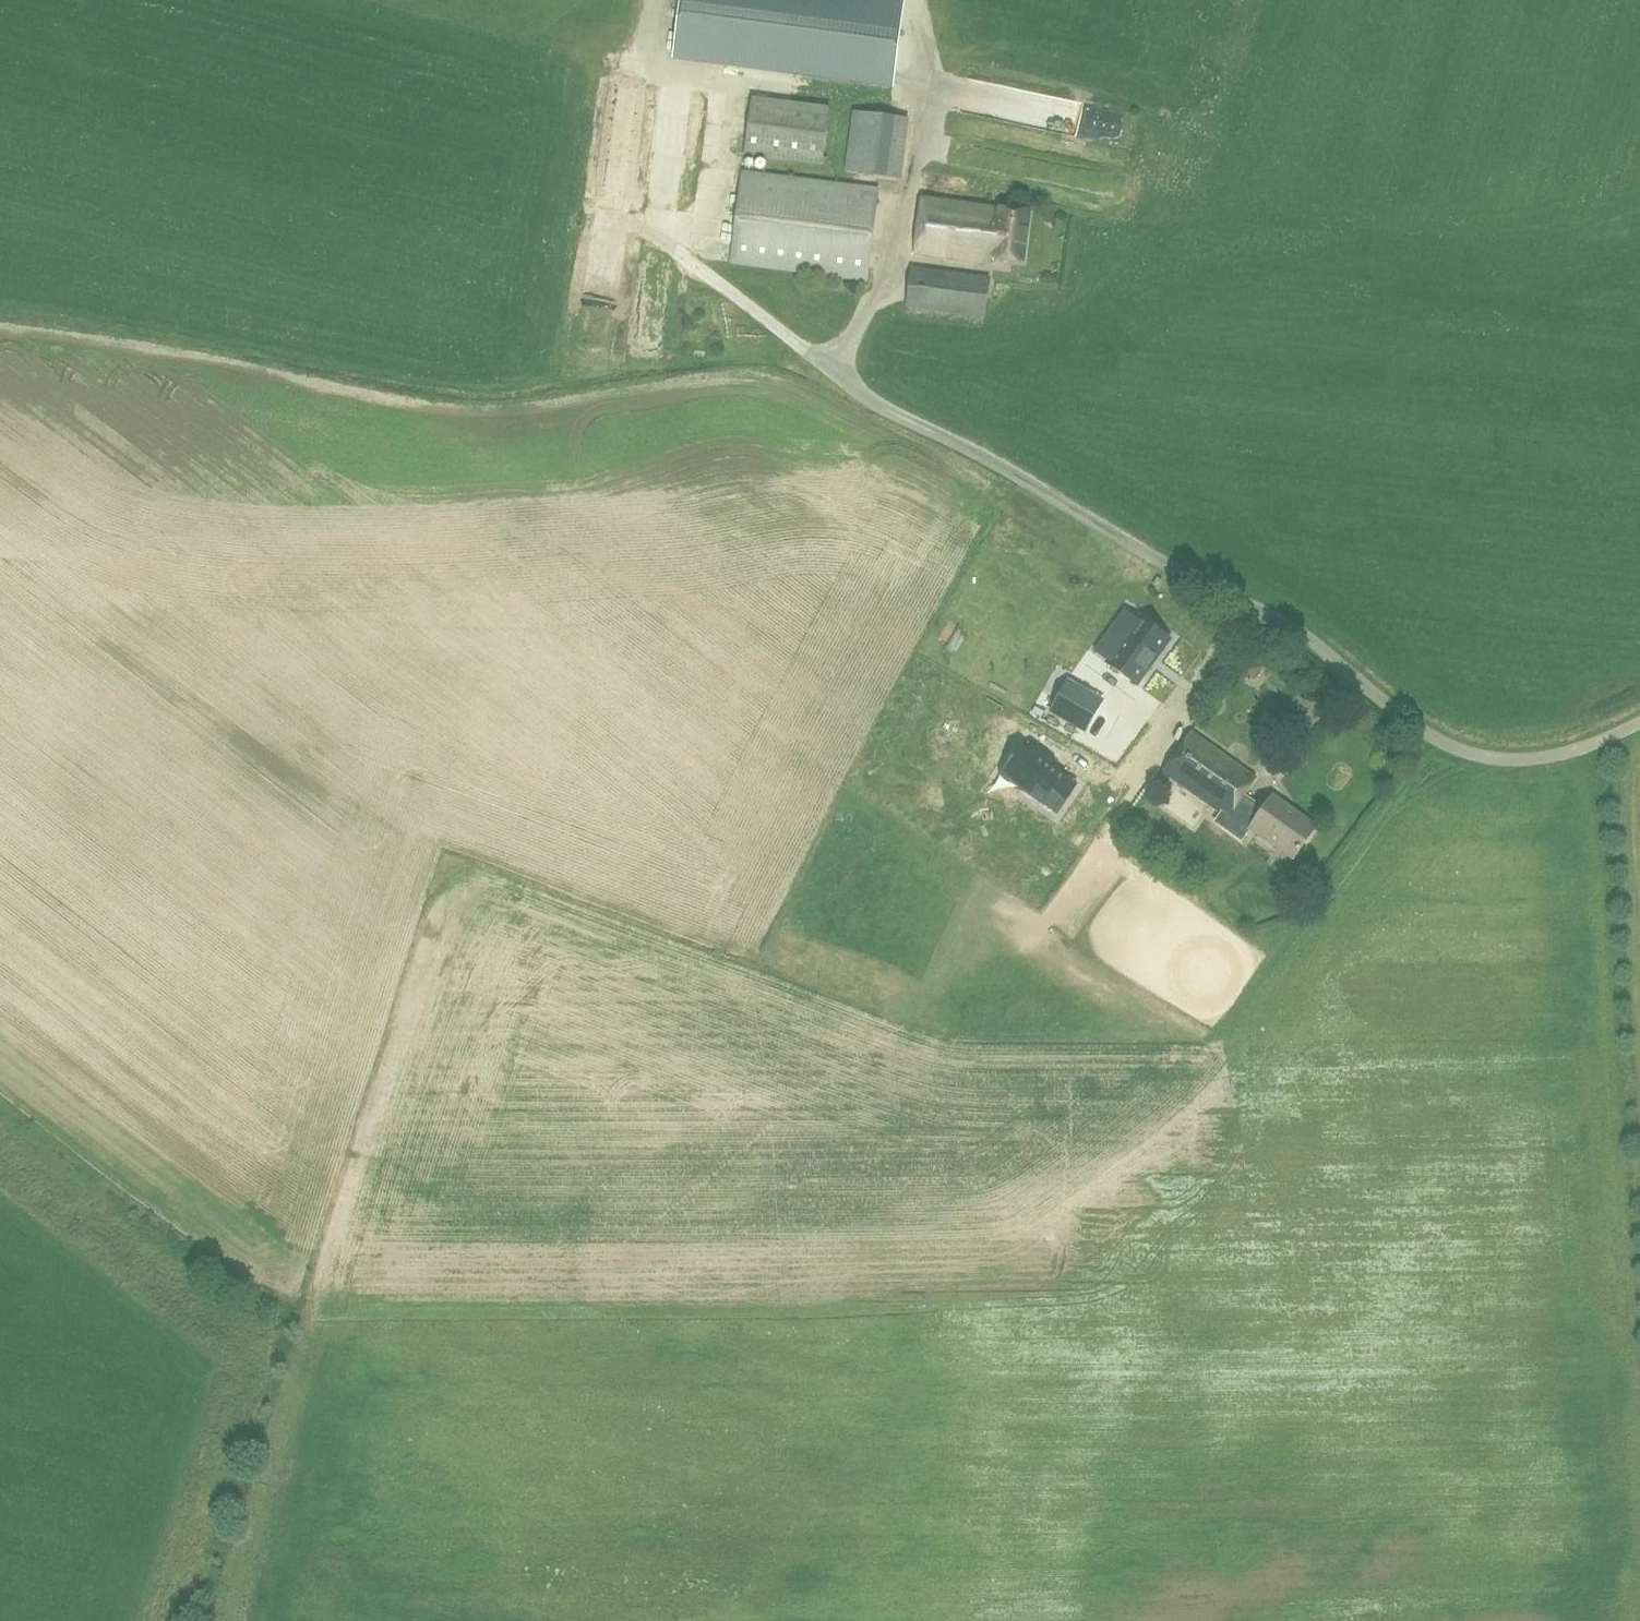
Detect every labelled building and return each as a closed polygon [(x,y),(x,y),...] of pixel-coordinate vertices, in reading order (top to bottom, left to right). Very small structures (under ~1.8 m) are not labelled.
[(903,0),(682,0),(674,57),(892,85),(903,0)] [(1008,104),(1097,121),(1102,96),(1013,80),(1008,104)] [(827,107),(750,97),(743,154),(820,163),(827,107)] [(915,171),(923,110),(867,103),(860,165),(915,171)] [(1114,104),(1106,129),(1133,138),(1141,113),(1114,104)] [(876,188),(741,170),(729,262),(864,280),(876,188)] [(1020,262),(1026,212),(997,208),(919,198),(913,255),(992,264),(992,259),(1020,262)] [(988,277),(910,267),(905,306),(983,316),(988,277)] [(1138,622),(1106,667),(1137,688),(1170,642),(1138,622)] [(1264,669),(1252,660),(1243,673),(1255,682),(1264,669)] [(1068,679),(1050,712),(1086,732),(1104,699),(1068,679)] [(1291,859),(1314,827),(1271,796),(1262,808),(1243,794),(1254,778),(1190,731),(1161,771),(1211,807),(1206,816),(1239,840),(1248,828),(1291,859)] [(1014,787),(1056,815),(1073,789),(1064,783),(1068,776),(1047,762),(1051,756),(1027,741),(1023,747),(1015,742),(1014,743),(1021,748),(1011,764),(1024,772),(1014,787)]
